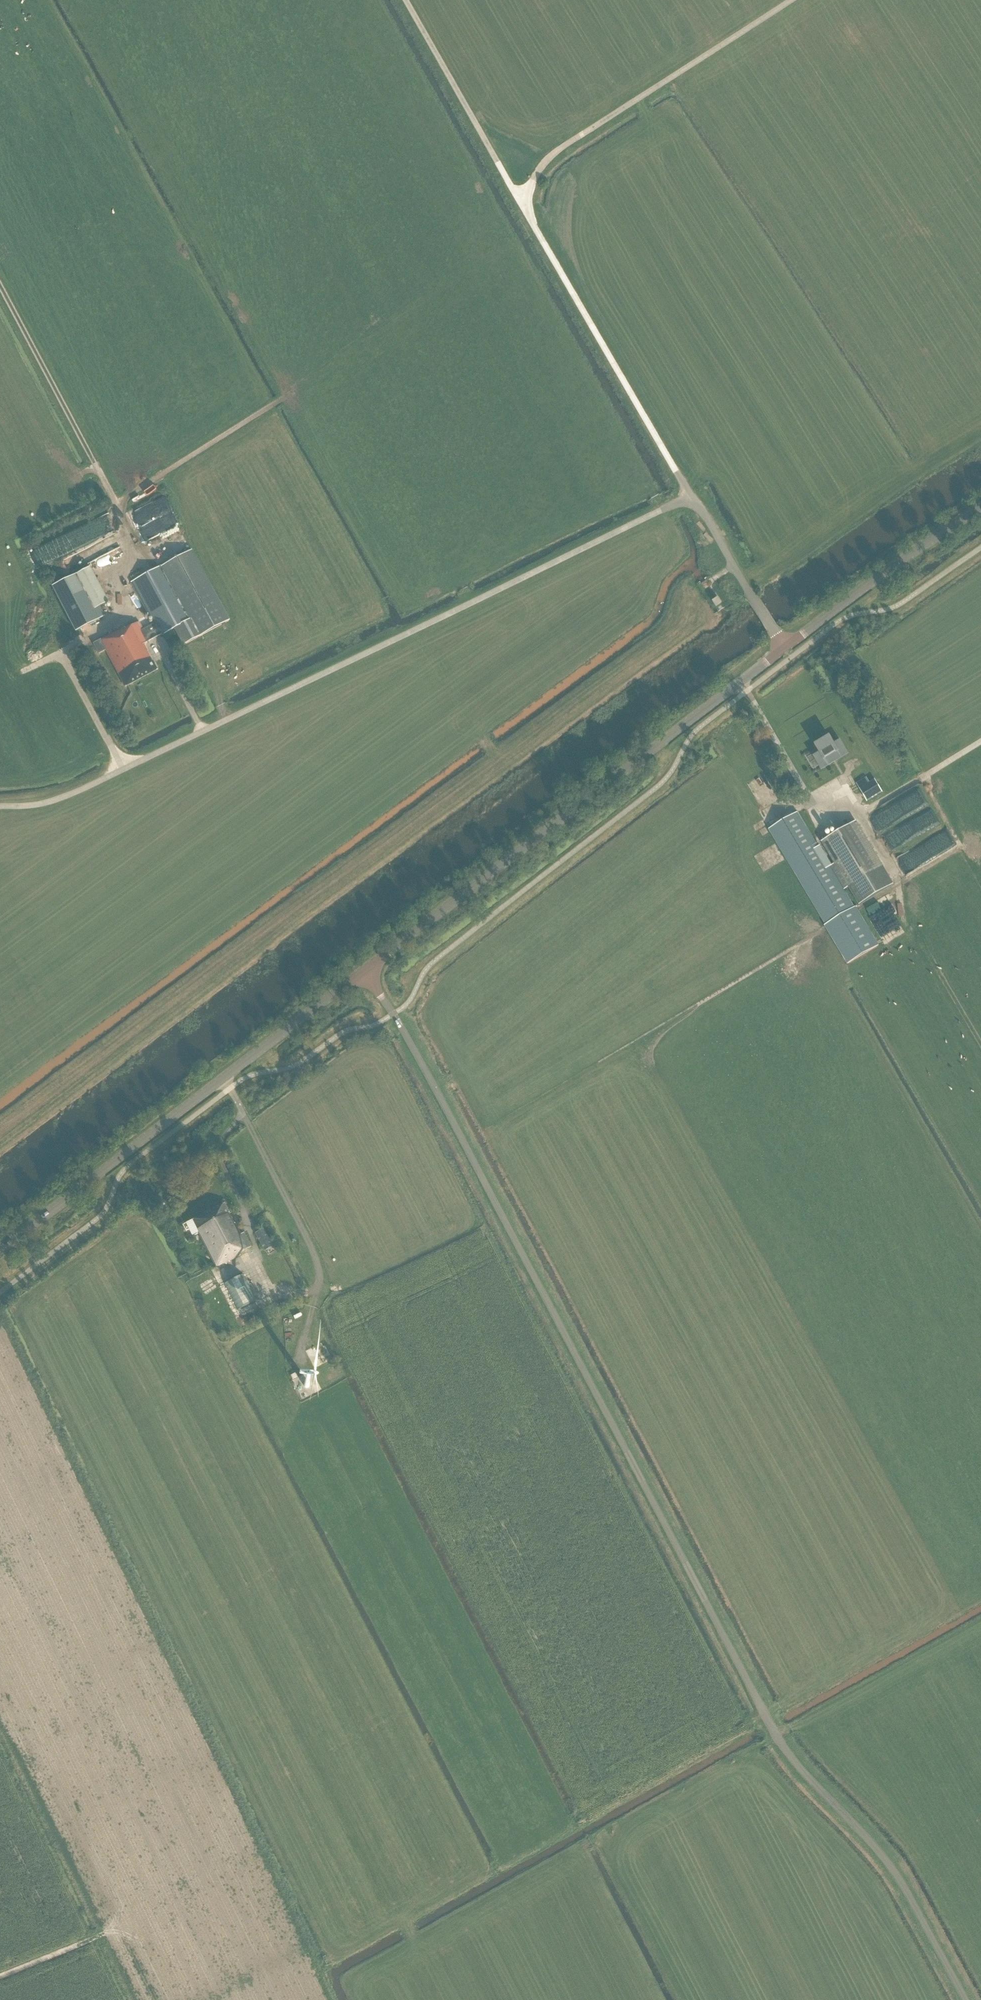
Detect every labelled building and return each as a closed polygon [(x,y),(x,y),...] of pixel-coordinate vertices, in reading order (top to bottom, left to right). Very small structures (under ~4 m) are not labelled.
[(162,507),(135,521),(138,528),(165,514),(162,507)] [(143,536),(156,531),(153,525),(138,531),(141,539),(144,538),(143,536)] [(99,526),(47,547),(53,560),(76,551),(76,552),(98,543),(95,536),(102,534),(99,526)] [(150,552),(177,533),(173,528),(146,546),(150,552)] [(124,627),(93,644),(99,654),(105,650),(125,687),(158,670),(152,660),(152,661),(147,652),(148,651),(144,644),(147,642),(162,634),(162,635),(174,628),(184,645),(229,620),(191,550),(133,582),(155,623),(141,631),(137,623),(125,629),(124,627)] [(100,559),(102,564),(111,561),(109,555),(100,559)] [(89,567),(52,586),(62,604),(84,593),(94,610),(108,602),(89,567)] [(84,593),(62,604),(76,631),(99,619),(94,610),(84,593)] [(716,606),(721,603),(717,598),(712,601),(716,606)] [(834,744),(830,736),(815,745),(819,753),(813,757),(821,771),(849,754),(840,740),(834,744)] [(867,802),(883,793),(876,780),(860,789),(867,802)] [(920,786),(873,810),(884,833),(882,834),(892,854),(909,846),(910,848),(923,841),(922,840),(931,835),(927,828),(940,822),(931,804),(929,805),(920,786)] [(830,867),(798,813),(769,830),(826,925),(854,908),(844,890),(848,888),(859,906),(894,885),(856,822),(821,843),(834,864),(830,867)] [(936,857),(959,845),(950,829),(927,840),(936,857)] [(884,946),(906,934),(891,905),(884,909),(880,901),(866,908),(871,917),(869,918),(884,946)] [(229,1212),(224,1203),(192,1220),(216,1267),(240,1255),(239,1253),(251,1247),(244,1233),(240,1234),(237,1229),(235,1223),(234,1224),(228,1213),(229,1212)] [(275,1252),(263,1229),(255,1233),(265,1251),(263,1252),(266,1257),(275,1252)] [(256,1301),(243,1274),(224,1284),(238,1311),(256,1301)] [(206,1295),(218,1288),(212,1277),(200,1285),(206,1295)] [(293,1381),(299,1379),(297,1372),(291,1375),(293,1381)]
